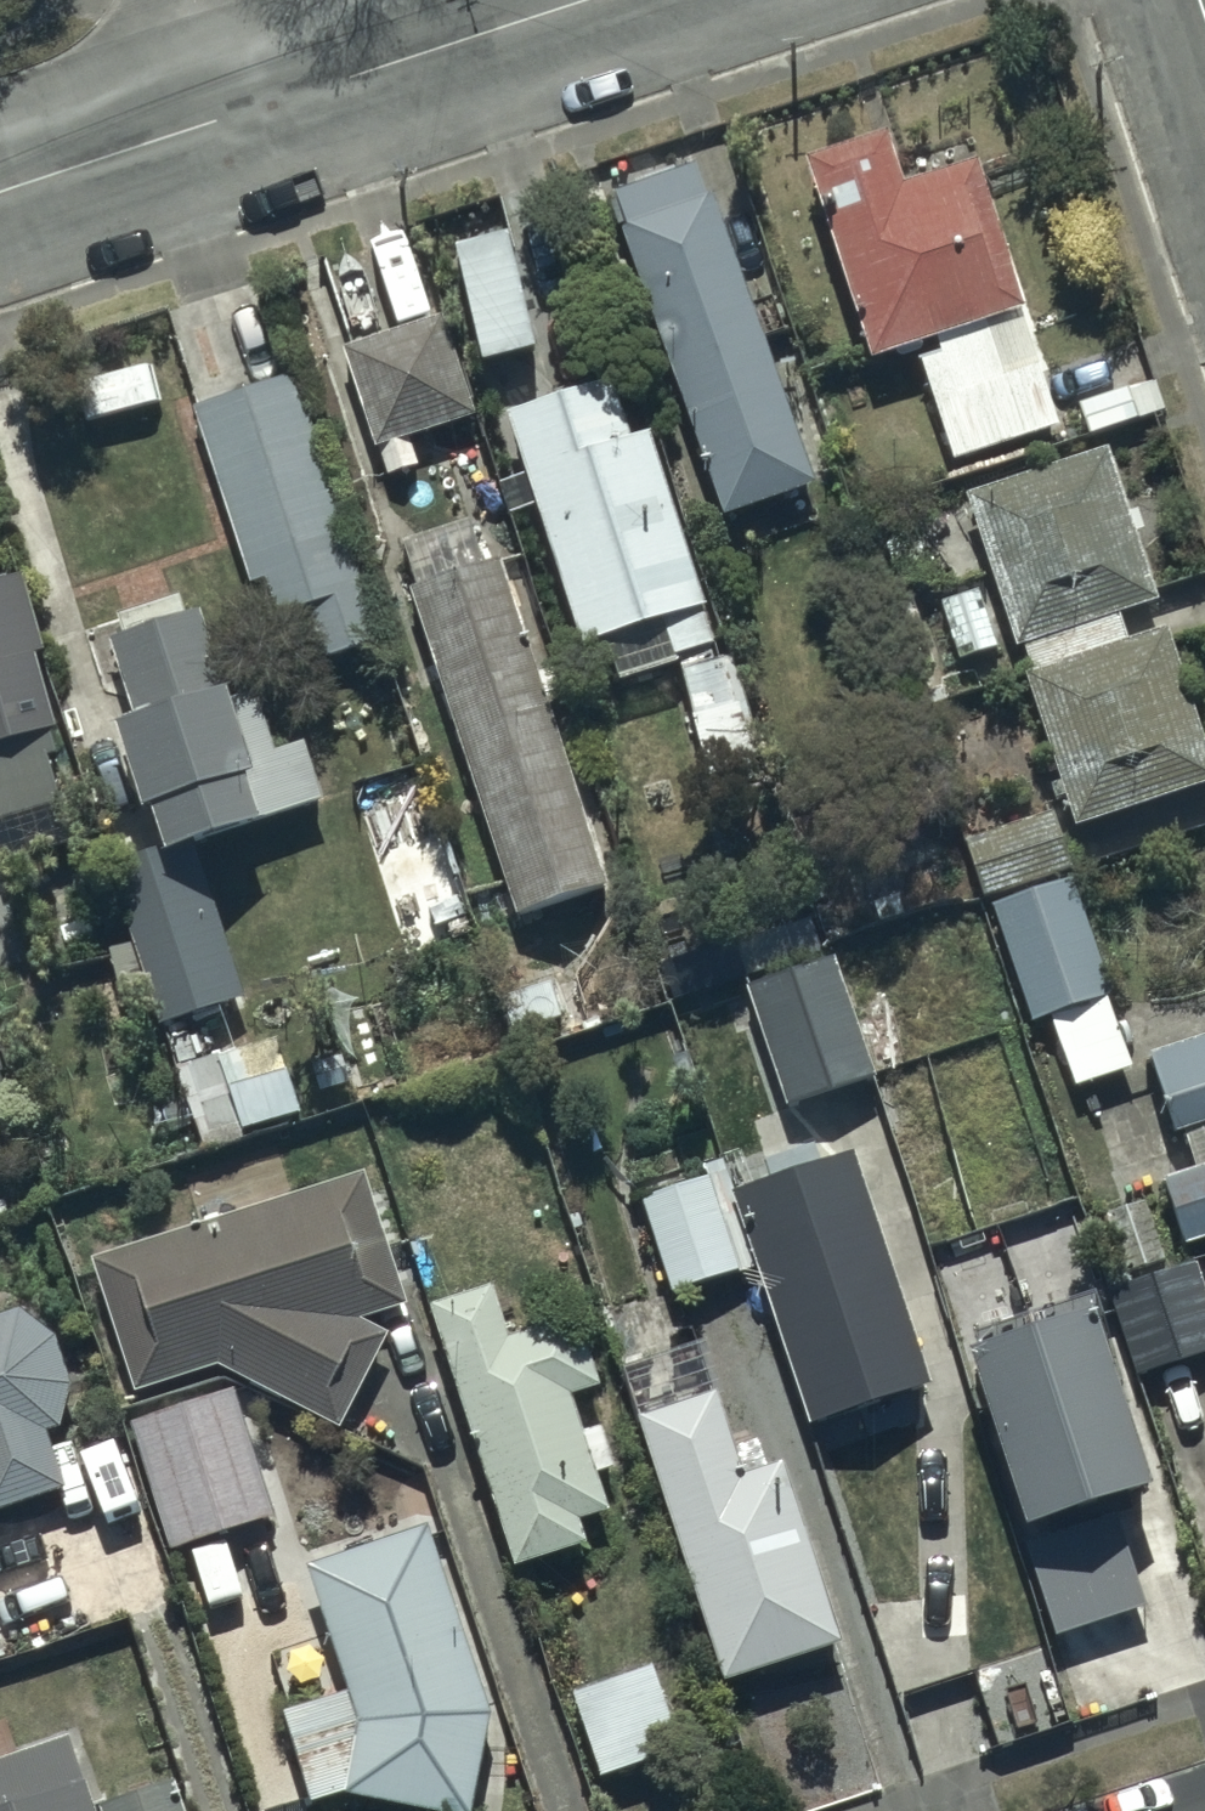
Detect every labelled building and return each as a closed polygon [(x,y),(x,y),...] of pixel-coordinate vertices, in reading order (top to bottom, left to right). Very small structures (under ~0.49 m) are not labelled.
[(935,329),(990,312),(1030,298),(980,149),(903,174),(885,120),(812,144),(879,348),(935,329)] [(705,152),(611,185),(726,511),(821,478),(705,152)] [(447,307),(349,340),(383,444),(481,412),(447,307)] [(990,312),(935,329),(939,340),(926,344),(963,456),(1066,423),(1039,342),(1004,354),(990,312)] [(299,363),(196,396),(267,610),(302,599),(321,655),(388,632),(299,363)] [(619,372),(515,404),(534,467),(501,477),(510,508),(542,498),(583,633),(665,608),(678,651),(718,639),(652,421),(635,427),(619,372)] [(970,485),(1082,821),(1204,782),(1204,722),(1172,621),(1137,632),(1128,603),(1166,591),(1118,438),(970,485)] [(409,531),(423,575),(414,578),(524,906),(614,876),(504,548),(486,554),(472,510),(409,531)] [(68,801),(49,720),(55,718),(38,648),(45,647),(26,564),(0,569),(0,817),(68,801)] [(208,600),(113,628),(136,705),(126,708),(151,794),(166,789),(181,842),(326,799),(306,731),(277,740),(259,680),(234,687),(208,600)] [(733,649),(679,666),(709,767),(764,750),(733,649)] [(435,790),(386,807),(428,936),(477,920),(435,790)] [(1079,865),(1058,802),(968,834),(988,895),(1079,865)] [(208,855),(124,880),(164,1015),(248,990),(208,855)] [(967,861),(872,886),(881,918),(975,893),(967,861)] [(1079,871),(995,900),(1035,1017),(1119,989),(1079,871)] [(834,954),(756,978),(793,1101),(871,1077),(834,954)] [(554,972),(503,989),(522,1049),(573,1032),(554,972)] [(1155,1045),(1181,1124),(1194,1120),(1204,1152),(1204,1028),(1155,1045)] [(11,1065),(0,1031),(0,1069),(11,1065)] [(280,1032),(224,1052),(251,1124),(307,1104),(280,1032)] [(730,1158),(644,1186),(677,1287),(760,1260),(812,1420),(935,1381),(860,1146),(739,1185),(730,1158)] [(1170,1168),(1193,1236),(1204,1232),(1204,1156),(1170,1168)] [(373,1163),(94,1245),(135,1384),(223,1358),(344,1419),(392,1324),(365,1314),(412,1301),(373,1163)] [(1194,1251),(1110,1280),(1143,1371),(1204,1348),(1204,1280),(1194,1251)] [(502,1277),(438,1297),(522,1558),(592,1535),(585,1513),(615,1503),(604,1468),(626,1461),(612,1419),(587,1428),(575,1389),(608,1379),(590,1325),(573,1310),(519,1328),(502,1277)] [(1102,1295),(981,1333),(1042,1514),(1162,1474),(1102,1295)] [(68,1480),(52,1430),(69,1424),(77,1372),(63,1327),(23,1301),(0,1308),(0,1503),(68,1480)] [(790,1452),(756,1463),(727,1380),(650,1404),(644,1406),(728,1673),(848,1635),(790,1452)] [(237,1384),(139,1414),(179,1544),(277,1514),(237,1384)] [(1118,1507),(1030,1537),(1061,1628),(1150,1597),(1118,1507)] [(433,1518),(314,1558),(355,1682),(289,1703),(321,1798),(355,1787),(477,1809),(500,1702),(433,1518)] [(43,1574),(31,1536),(0,1547),(0,1588),(43,1574)] [(656,1663),(578,1685),(602,1769),(681,1747),(656,1663)] [(179,1767),(151,1777),(142,1748),(102,1761),(105,1772),(88,1778),(70,1724),(0,1747),(0,1810),(194,1810),(179,1767)]
